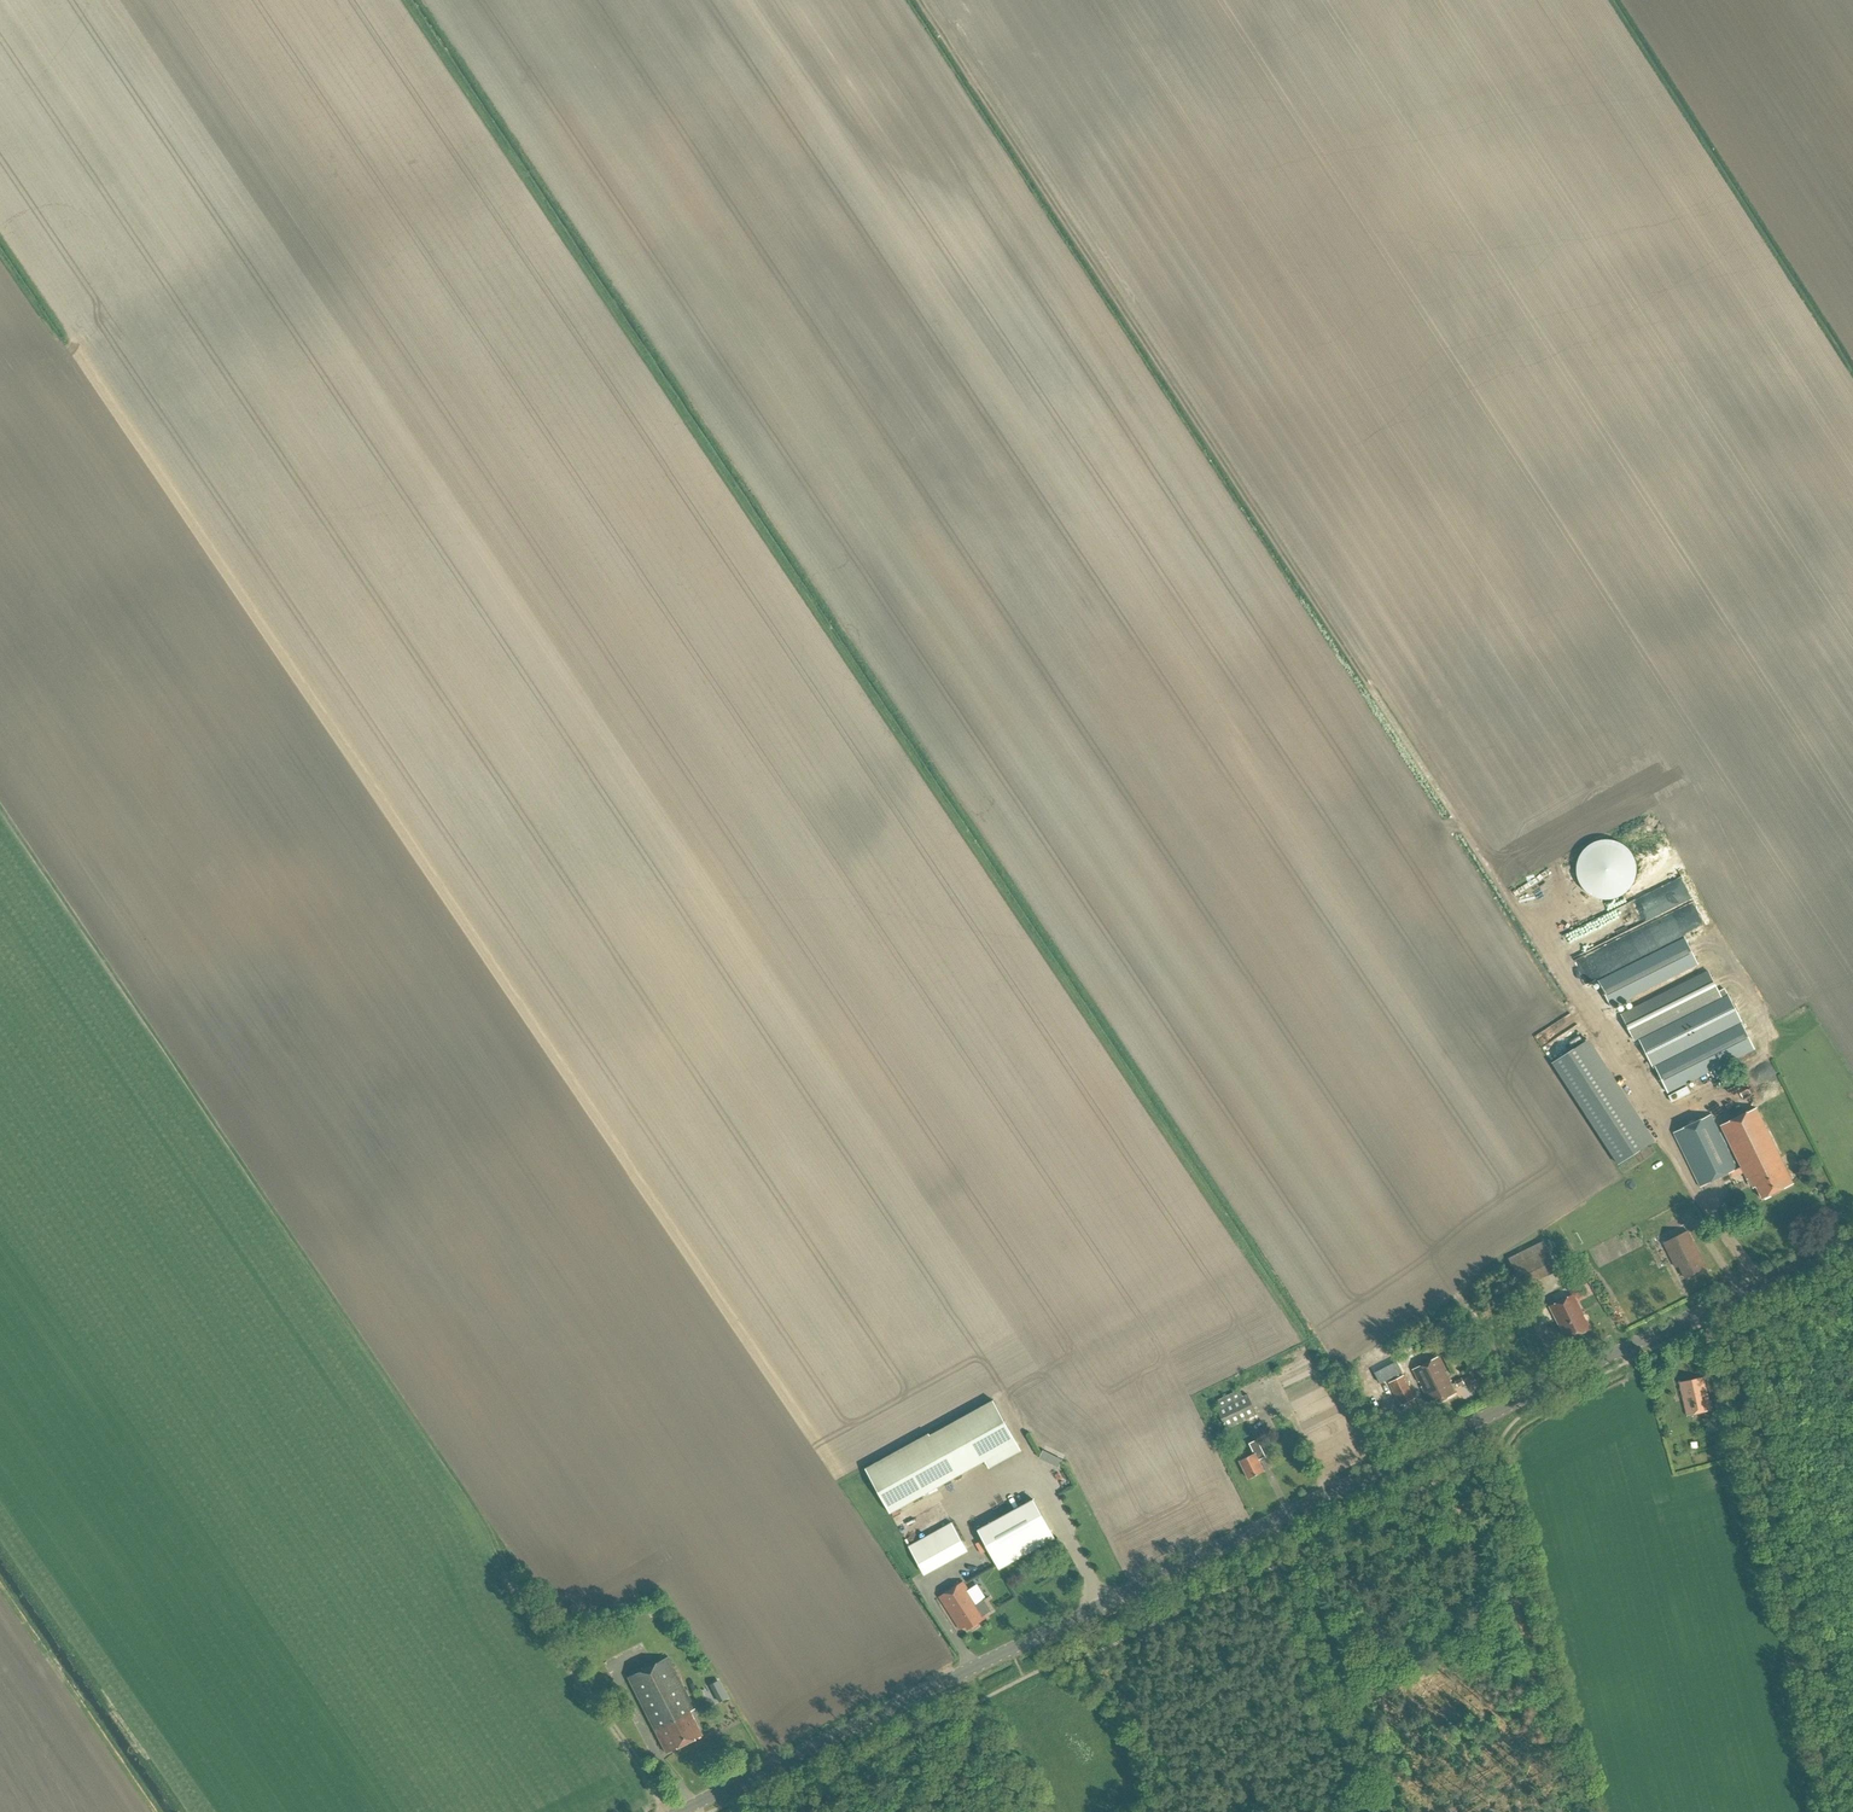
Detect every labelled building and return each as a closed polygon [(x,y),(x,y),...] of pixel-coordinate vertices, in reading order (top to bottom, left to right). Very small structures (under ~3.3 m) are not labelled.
[(1592,897),(1593,897),(1594,897),(1595,898),(1596,898),(1597,899),(1598,899),(1599,899),(1600,899),(1602,899),(1603,900),(1604,900),(1605,900),(1606,900),(1607,900),(1608,900),(1609,900),(1610,899),(1611,899),(1612,899),(1613,899),(1614,899),(1615,898),(1616,898),(1617,897),(1618,897),(1619,897),(1620,896),(1621,896),(1622,895),(1623,894),(1624,894),(1625,893),(1625,892),(1626,892),(1627,891),(1628,890),(1629,889),(1629,888),(1630,888),(1630,887),(1631,886),(1632,885),(1632,884),(1633,883),(1633,882),(1634,881),(1634,880),(1634,879),(1635,878),(1635,877),(1635,876),(1635,875),(1635,874),(1636,873),(1636,872),(1636,871),(1636,870),(1636,868),(1636,867),(1636,866),(1635,865),(1635,864),(1635,863),(1635,862),(1634,861),(1634,860),(1634,859),(1633,858),(1633,857),(1632,856),(1632,855),(1631,854),(1631,853),(1630,852),(1629,851),(1628,850),(1628,849),(1627,848),(1626,848),(1625,847),(1624,846),(1624,845),(1623,845),(1622,844),(1621,844),(1620,843),(1619,843),(1618,842),(1617,842),(1616,841),(1615,841),(1614,841),(1613,841),(1612,840),(1611,840),(1610,840),(1609,840),(1608,840),(1607,840),(1605,840),(1604,840),(1603,840),(1602,840),(1601,840),(1600,840),(1599,840),(1598,841),(1597,841),(1596,841),(1595,842),(1594,842),(1593,843),(1592,843),(1591,844),(1590,844),(1589,845),(1588,845),(1587,846),(1587,847),(1586,847),(1585,848),(1584,849),(1584,850),(1583,850),(1582,851),(1582,852),(1581,853),(1580,854),(1580,855),(1579,856),(1579,857),(1578,858),(1578,859),(1578,860),(1577,861),(1577,862),(1577,863),(1576,864),(1576,865),(1576,866),(1576,867),(1576,868),(1576,869),(1576,870),(1576,871),(1576,872),(1576,873),(1576,874),(1576,875),(1577,876),(1577,877),(1577,878),(1577,879),(1578,880),(1578,881),(1579,882),(1579,883),(1579,884),(1580,885),(1581,886),(1581,887),(1582,888),(1583,889),(1584,890),(1585,891),(1585,892),(1586,892),(1587,893),(1588,894),(1589,894),(1590,895),(1590,896),(1591,896),(1592,897)] [(1685,878),(1645,895),(1655,920),(1647,923),(1657,946),(1705,926),(1685,878)] [(1685,939),(1598,982),(1612,1009),(1698,966),(1685,939)] [(1708,971),(1621,1015),(1634,1041),(1721,997),(1708,971)] [(1721,997),(1634,1041),(1649,1069),(1655,1066),(1738,1024),(1724,996),(1721,997)] [(1731,1075),(1726,1065),(1755,1050),(1742,1023),(1738,1024),(1655,1066),(1668,1093),(1715,1069),(1720,1080),(1731,1075)] [(1616,1093),(1583,1042),(1552,1063),(1619,1164),(1650,1144),(1623,1104),(1616,1109),(1609,1098),(1616,1093)] [(1763,1199),(1793,1184),(1756,1108),(1722,1125),(1748,1179),(1749,1179),(1753,1188),(1757,1187),(1763,1199)] [(1712,1114),(1674,1133),(1700,1187),(1738,1169),(1712,1114)] [(1688,1231),(1663,1243),(1676,1267),(1679,1266),(1685,1278),(1706,1267),(1688,1231)] [(1513,1256),(1527,1286),(1561,1271),(1546,1241),(1513,1256)] [(1549,1307),(1565,1337),(1572,1334),(1573,1338),(1591,1329),(1574,1294),(1549,1307)] [(1439,1328),(1444,1338),(1454,1332),(1449,1322),(1439,1328)] [(1446,1343),(1451,1353),(1461,1348),(1456,1338),(1446,1343)] [(1358,1385),(1375,1378),(1365,1354),(1346,1363),(1358,1385)] [(1412,1369),(1429,1403),(1437,1399),(1439,1402),(1458,1393),(1455,1388),(1466,1383),(1463,1377),(1456,1381),(1457,1382),(1452,1384),(1450,1381),(1452,1380),(1439,1356),(1412,1369)] [(1404,1375),(1389,1383),(1400,1406),(1415,1398),(1404,1375)] [(1703,1376),(1680,1381),(1688,1415),(1711,1410),(1703,1376)] [(1257,1413),(1247,1394),(1243,1396),(1240,1390),(1217,1400),(1220,1407),(1217,1408),(1226,1428),(1257,1413)] [(1715,1398),(1723,1434),(1731,1432),(1723,1396),(1715,1398)] [(990,1398),(865,1471),(890,1513),(1015,1439),(990,1398)] [(1257,1439),(1249,1443),(1254,1453),(1240,1460),(1249,1479),(1264,1471),(1258,1460),(1265,1457),(1257,1439)] [(1039,1458),(1059,1468),(1063,1459),(1043,1450),(1039,1458)] [(1033,1500),(979,1529),(1000,1568),(1054,1539),(1033,1500)] [(923,1572),(966,1549),(952,1523),(909,1547),(923,1572)] [(988,1597),(977,1604),(976,1605),(973,1600),(975,1599),(964,1582),(940,1597),(960,1629),(966,1626),(968,1629),(969,1628),(973,1629),(978,1625),(979,1622),(986,1617),(985,1615),(991,1611),(991,1612),(992,1611),(985,1600),(989,1598),(988,1597)] [(627,1677),(665,1753),(701,1735),(689,1711),(694,1709),(668,1656),(627,1677)] [(711,1684),(720,1703),(731,1698),(722,1679),(711,1684)]
